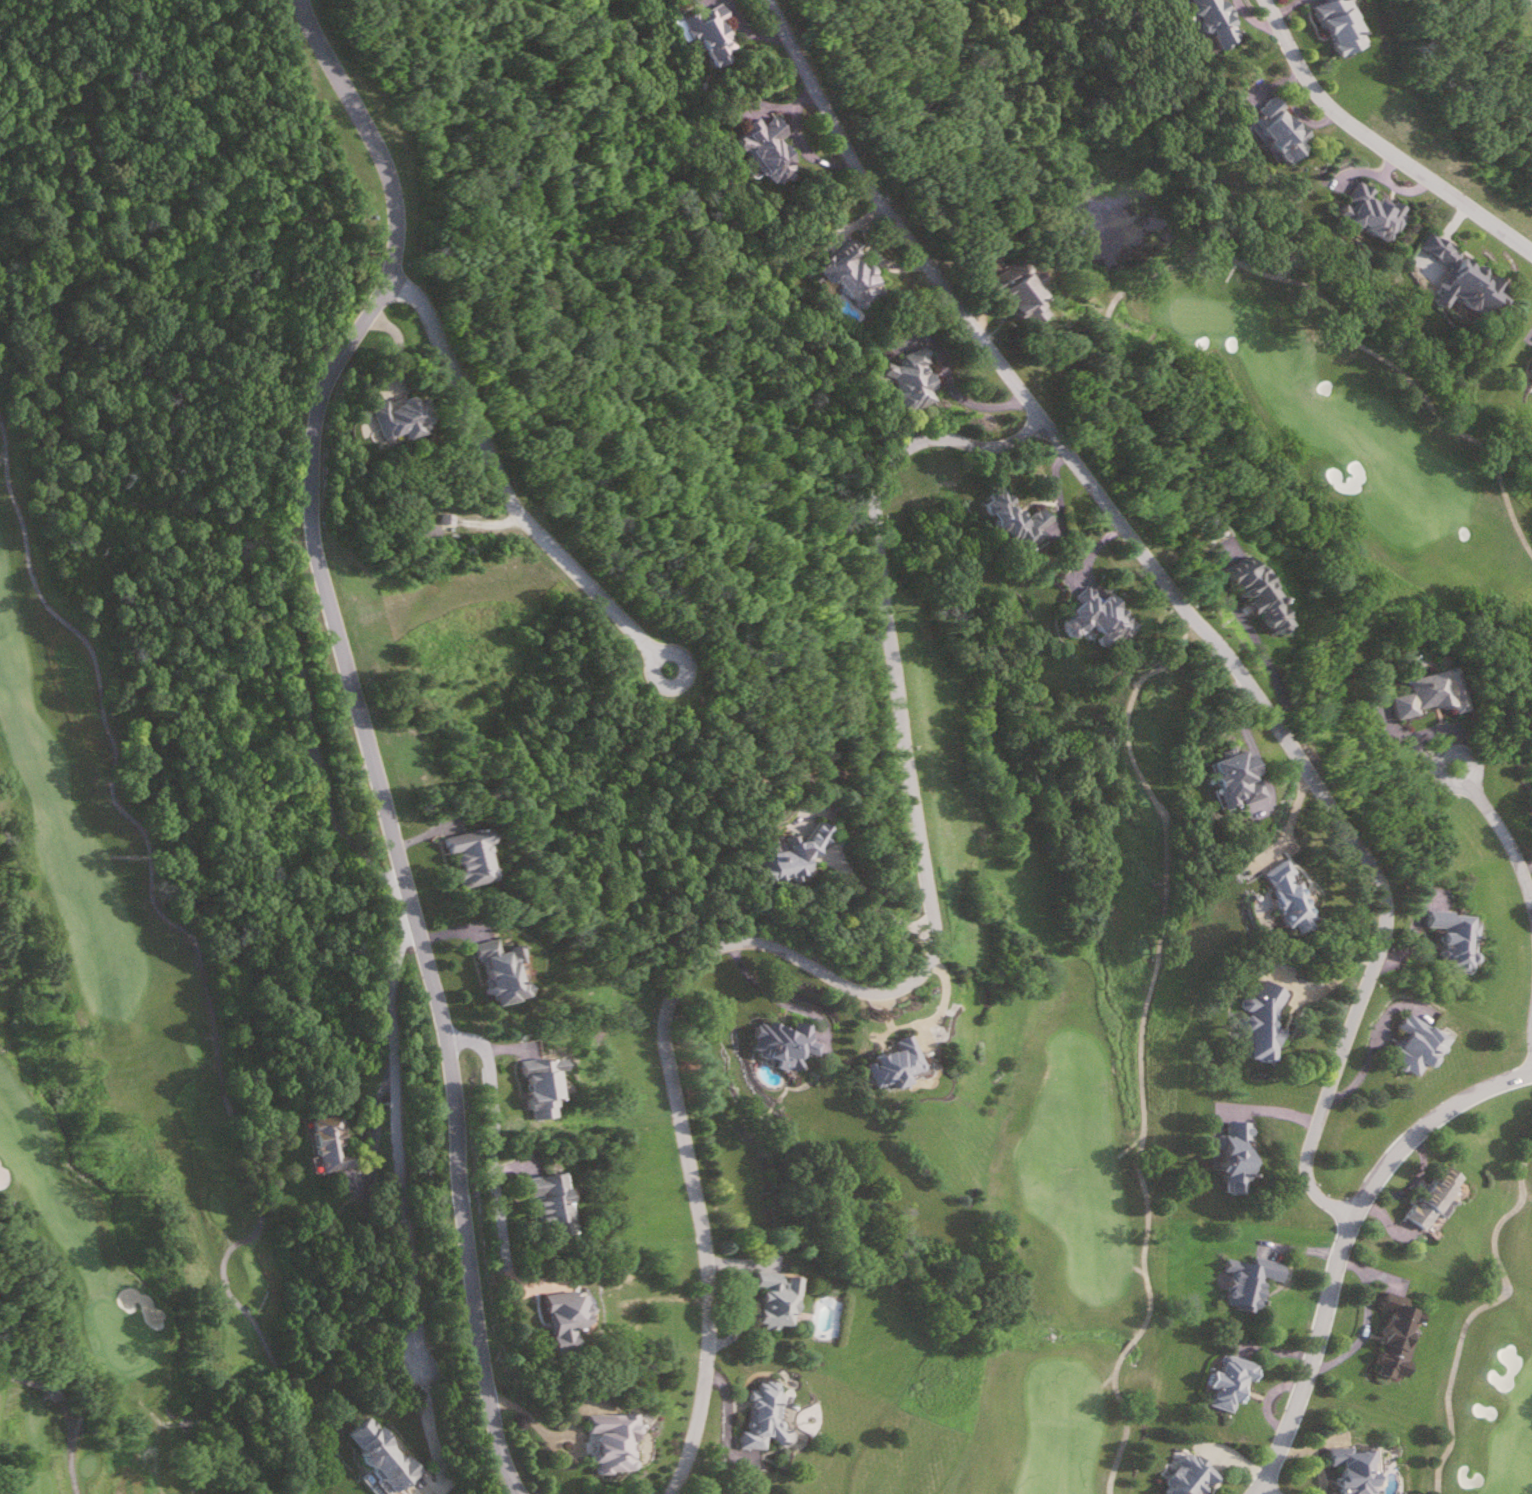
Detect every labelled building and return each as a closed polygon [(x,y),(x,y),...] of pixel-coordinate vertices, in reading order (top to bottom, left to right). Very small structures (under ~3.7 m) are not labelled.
[(1246,41),(1231,0),(1196,0),(1215,52),(1246,41)] [(1370,46),(1350,0),(1337,0),(1319,8),(1342,59),(1370,46)] [(711,73),(735,61),(731,54),(739,50),(726,23),(733,20),(725,3),(695,18),(694,15),(685,19),(711,73)] [(1256,109),(1274,92),(1309,132),(1300,138),(1304,146),(1287,160),(1258,129),(1263,120),(1256,109)] [(734,133),(752,177),(766,172),(771,185),(800,173),(784,135),(788,134),(780,114),(734,133)] [(1345,217),(1355,203),(1347,197),(1360,177),(1405,205),(1384,240),(1345,217)] [(1433,284),(1447,267),(1418,243),(1430,229),(1500,282),(1506,295),(1495,308),(1478,314),(1447,291),(1443,307),(1430,299),(1433,284)] [(837,275),(855,307),(863,303),(867,310),(890,297),(859,241),(819,264),(828,280),(837,275)] [(1050,311),(1045,305),(1052,300),(1025,265),(1015,273),(1009,265),(992,279),(1029,327),(1050,311)] [(940,387),(929,348),(883,361),(888,378),(892,377),(902,411),(938,401),(935,388),(940,387)] [(375,404),(385,439),(437,424),(428,394),(392,404),(391,399),(375,404)] [(1052,532),(1047,526),(1056,520),(1045,505),(1028,517),(1004,485),(983,501),(1022,554),(1052,532)] [(458,514),(444,512),(442,522),(456,525),(458,514)] [(420,536),(438,537),(439,528),(420,527),(420,536)] [(1222,567),(1245,553),(1289,624),(1271,634),(1240,593),(1222,567)] [(1104,644),(1137,627),(1109,590),(1096,600),(1085,585),(1073,595),(1078,603),(1060,625),(1065,634),(1091,623),(1104,644)] [(1409,676),(1458,665),(1466,710),(1393,717),(1391,691),(1411,691),(1409,676)] [(1209,759),(1245,750),(1264,794),(1223,808),(1209,759)] [(766,881),(812,874),(809,856),(832,852),(827,824),(816,826),(818,839),(761,847),(766,881)] [(451,834),(462,888),(498,880),(487,827),(451,834)] [(1261,871),(1282,856),(1311,918),(1281,923),(1261,871)] [(1471,969),(1476,896),(1418,891),(1436,967),(1471,969)] [(498,1005),(530,996),(516,947),(502,951),(499,938),(476,944),(491,996),(495,995),(498,1005)] [(1265,978),(1287,992),(1273,1020),(1273,1059),(1247,1056),(1248,1029),(1243,1024),(1243,994),(1254,993),(1265,978)] [(1398,1025),(1408,1012),(1444,1038),(1414,1073),(1390,1056),(1390,1050),(1407,1032),(1398,1025)] [(817,1026),(796,1022),(795,1028),(761,1021),(754,1054),(779,1059),(778,1065),(789,1067),(791,1057),(803,1060),(805,1052),(818,1055),(821,1041),(814,1040),(817,1026)] [(863,1062),(897,1047),(894,1036),(909,1032),(923,1073),(891,1089),(886,1079),(869,1086),(863,1062)] [(525,1060),(529,1119),(560,1117),(557,1070),(564,1070),(563,1057),(525,1060)] [(323,1173),(358,1167),(348,1113),(314,1119),(323,1173)] [(1229,1119),(1251,1121),(1248,1137),(1241,1138),(1240,1145),(1246,1146),(1247,1157),(1251,1157),(1251,1167),(1242,1191),(1222,1190),(1224,1159),(1219,1156),(1221,1133),(1225,1133),(1229,1119)] [(1401,1214),(1429,1235),(1462,1192),(1453,1186),(1459,1179),(1444,1165),(1401,1214)] [(525,1178),(527,1198),(539,1197),(542,1225),(551,1224),(552,1237),(575,1235),(568,1173),(525,1178)] [(1225,1257),(1250,1262),(1251,1255),(1281,1262),(1278,1279),(1259,1276),(1251,1311),(1223,1299),(1231,1272),(1222,1269),(1225,1257)] [(752,1269),(798,1275),(780,1331),(745,1324),(752,1269)] [(1385,1312),(1373,1307),(1379,1289),(1403,1296),(1401,1305),(1420,1312),(1403,1377),(1389,1378),(1371,1371),(1385,1312)] [(580,1350),(577,1330),(591,1328),(587,1291),(549,1295),(557,1353),(580,1350)] [(1204,1385),(1213,1368),(1224,1351),(1256,1364),(1252,1381),(1242,1377),(1228,1412),(1207,1403),(1211,1387),(1204,1385)] [(736,1444),(748,1386),(776,1380),(775,1416),(782,1438),(760,1449),(736,1444)] [(636,1414),(592,1414),(591,1462),(600,1462),(599,1472),(636,1472),(636,1414)] [(399,1493),(424,1472),(375,1415),(350,1436),(399,1493)] [(1381,1488),(1371,1493),(1337,1493),(1333,1475),(1339,1473),(1338,1464),(1327,1463),(1326,1446),(1352,1445),(1352,1452),(1377,1449),(1381,1488)] [(1216,1473),(1197,1493),(1161,1493),(1174,1446),(1216,1473)]
